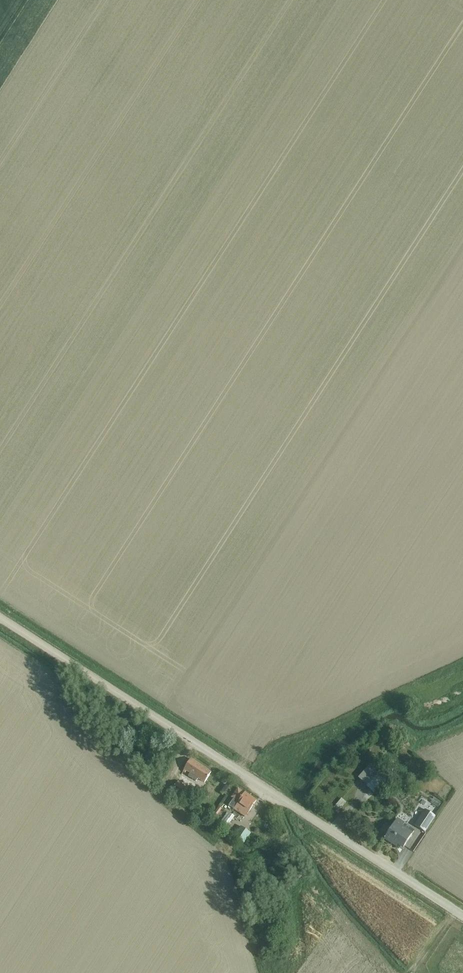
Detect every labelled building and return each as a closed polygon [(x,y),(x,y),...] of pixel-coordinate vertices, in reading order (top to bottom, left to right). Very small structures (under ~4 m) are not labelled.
[(205,782),(212,772),(192,759),(184,772),(186,773),(187,771),(191,774),(189,776),(197,781),(199,778),(205,782)] [(380,771),(366,786),(374,793),(388,778),(380,771)] [(180,797),(188,789),(179,781),(171,790),(180,797)] [(234,796),(235,799),(230,807),(235,810),(246,818),(256,800),(245,793),(244,793),(239,790),(237,791),(234,796)] [(337,798),(328,809),(335,814),(343,803),(337,798)] [(219,807),(212,816),(215,819),(222,810),(219,807)] [(425,809),(415,826),(426,833),(436,817),(425,809)] [(230,813),(220,828),(224,831),(234,817),(230,813)] [(412,835),(414,831),(404,824),(397,819),(391,828),(388,826),(386,825),(384,826),(382,828),(383,831),(384,833),(387,835),(384,839),(392,843),(393,841),(403,847),(412,835)] [(241,826),(234,837),(245,844),(251,834),(241,826)]
